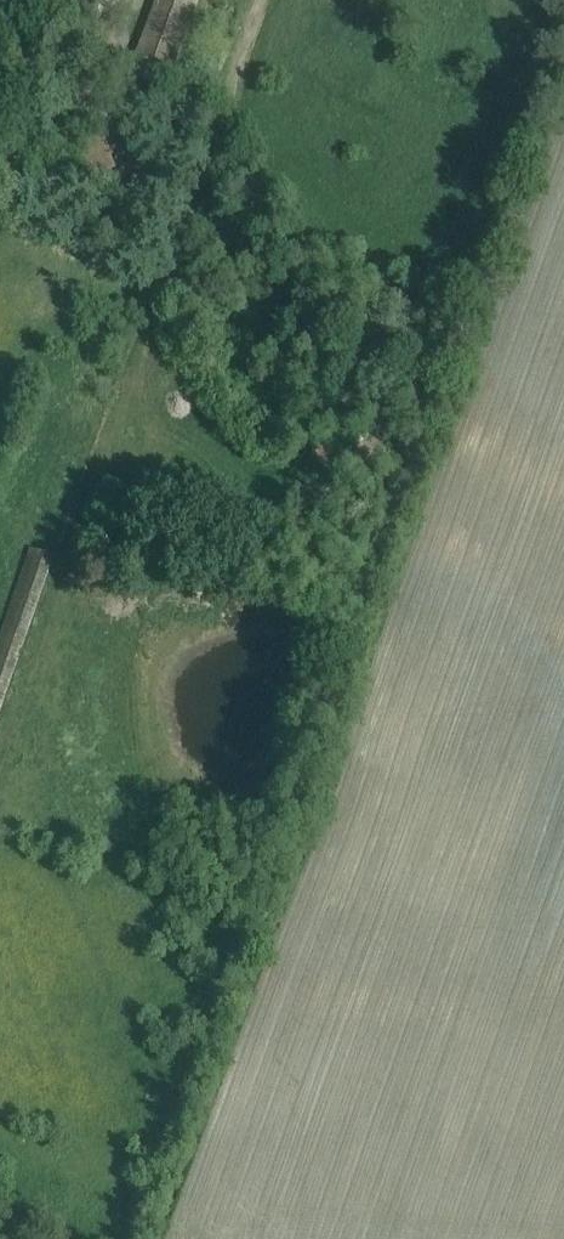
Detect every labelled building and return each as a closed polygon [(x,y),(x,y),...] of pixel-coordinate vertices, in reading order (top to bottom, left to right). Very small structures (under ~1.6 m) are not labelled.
[(135,56),(174,70),(199,0),(155,0),(135,56)] [(55,558),(28,549),(0,630),(0,713),(18,661),(16,660),(19,651),(22,651),(55,558)]
